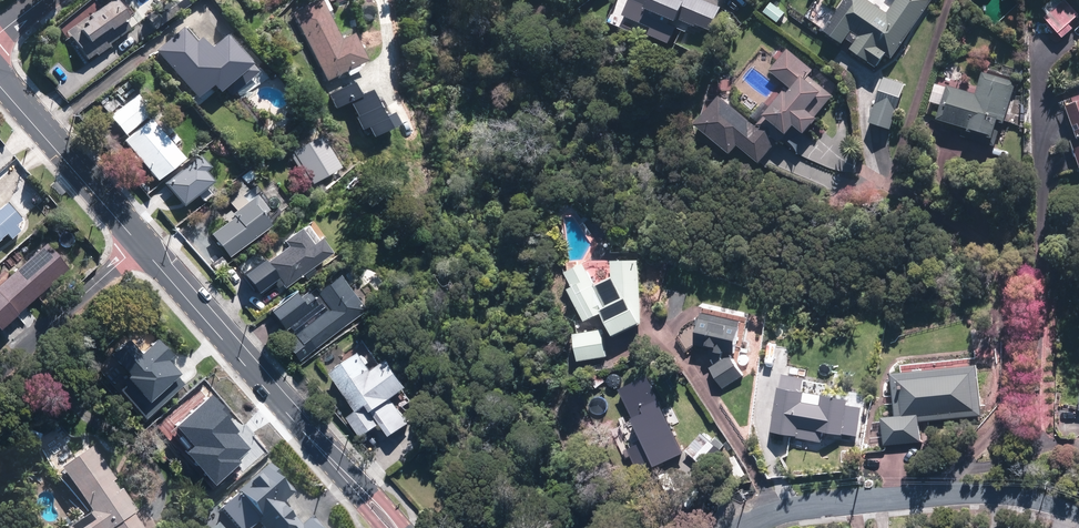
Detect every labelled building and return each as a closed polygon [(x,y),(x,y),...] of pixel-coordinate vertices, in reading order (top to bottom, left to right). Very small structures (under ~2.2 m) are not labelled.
[(66,31),(87,60),(131,28),(111,0),(109,0),(66,31)] [(700,0),(618,0),(611,17),(623,22),(626,16),(649,27),(645,35),(668,45),(679,20),(708,33),(719,9),(700,0)] [(865,0),(844,0),(819,36),(839,50),(843,44),(876,67),(884,55),(892,61),(934,0),(896,0),(886,14),(865,0)] [(1044,19),(1061,39),(1073,28),(1069,23),(1078,15),(1065,0),(1061,0),(1055,5),(1051,0),(1041,9),(1047,16),(1044,19)] [(320,3),(291,17),(323,82),(343,72),(346,77),(358,71),(355,65),(364,61),(350,34),(339,40),(320,3)] [(181,27),(153,52),(195,100),(223,75),(181,27)] [(783,53),(769,70),(791,89),(786,95),(783,91),(761,116),(785,137),(793,127),(803,135),(835,97),(783,53)] [(974,94),(936,84),(930,102),(942,106),(937,122),(992,137),(996,125),(1004,127),(1015,84),(980,74),(974,94)] [(903,86),(881,79),(867,123),(888,130),(903,86)] [(349,86),(330,95),(335,107),(355,97),(349,86)] [(111,90),(98,103),(109,115),(122,102),(111,90)] [(138,95),(110,118),(125,135),(152,112),(138,95)] [(717,95),(692,124),(730,155),(737,146),(757,163),(775,143),(717,95)] [(1069,140),(1078,171),(1078,99),(1064,104),(1074,139),(1069,140)] [(148,119),(122,141),(155,180),(181,159),(148,119)] [(228,210),(220,217),(224,222),(207,236),(227,259),(280,214),(251,179),(222,203),(228,210)] [(58,197),(63,194),(53,182),(49,186),(58,197)] [(6,235),(10,241),(21,232),(15,225),(19,222),(11,211),(6,205),(0,209),(0,240),(6,235)] [(296,228),(277,243),(282,248),(263,264),(275,278),(284,289),(327,254),(308,230),(301,235),(296,228)] [(41,245),(0,282),(0,329),(64,271),(41,245)] [(263,264),(260,259),(239,276),(255,295),(275,278),(263,264)] [(362,259),(351,268),(364,285),(375,276),(362,259)] [(639,262),(566,261),(567,273),(574,288),(569,291),(583,323),(601,315),(611,339),(638,327),(639,262)] [(284,343),(300,362),(364,310),(336,275),(309,297),(316,306),(322,313),(284,343)] [(309,297),(304,291),(297,297),(293,292),(267,312),(283,332),(316,306),(309,297)] [(708,336),(706,345),(713,347),(712,353),(722,355),(726,339),(736,342),(740,322),(702,313),(697,334),(708,336)] [(604,330),(575,334),(578,361),(607,358),(604,330)] [(358,354),(330,373),(355,411),(346,417),(360,438),(380,425),(387,437),(408,424),(400,412),(415,401),(387,360),(370,371),(358,354)] [(732,355),(709,369),(721,388),(744,375),(732,355)] [(977,366),(890,375),(894,414),(880,416),(883,446),(919,442),(917,424),(982,417),(977,366)] [(605,381),(594,367),(582,377),(593,391),(605,381)] [(618,441),(630,465),(672,446),(645,388),(616,401),(632,435),(618,441)] [(848,401),(781,390),(774,434),(824,443),(826,430),(857,436),(861,408),(847,405),(848,401)] [(209,432),(196,417),(166,442),(179,457),(209,432)] [(703,433),(685,452),(704,471),(723,452),(703,433)] [(66,527),(137,527),(130,517),(135,514),(92,450),(58,472),(86,515),(66,527)]
